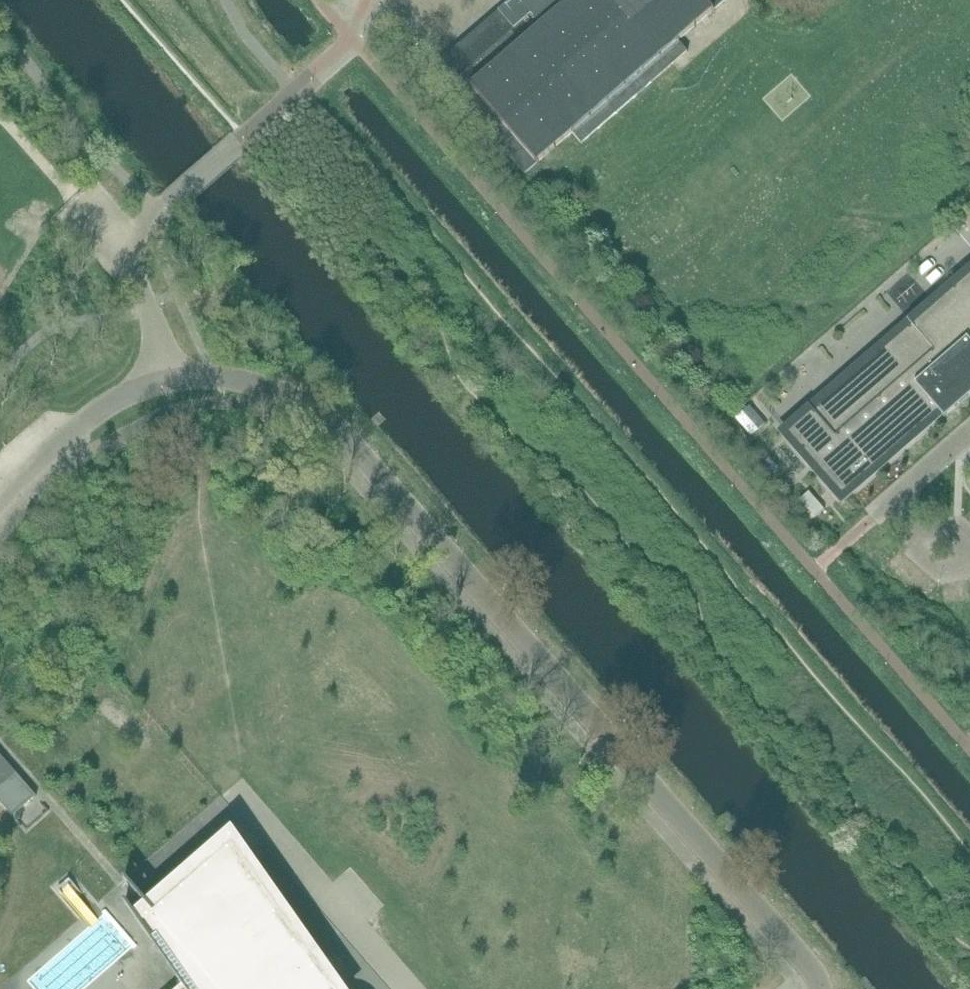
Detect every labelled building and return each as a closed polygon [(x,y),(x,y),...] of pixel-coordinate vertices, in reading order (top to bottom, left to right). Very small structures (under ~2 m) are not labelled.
[(434,68),(496,140),(525,174),(572,133),(582,144),(673,65),(688,52),(678,41),(726,1),(725,0),(513,0),(434,68)] [(787,433),(842,496),(939,412),(945,419),(969,397),(969,274),(787,433)] [(755,397),(740,410),(755,428),(771,415),(755,397)] [(0,755),(0,789),(17,774),(0,755)] [(234,846),(156,913),(154,915),(141,927),(185,988),(334,988),(234,846)]
